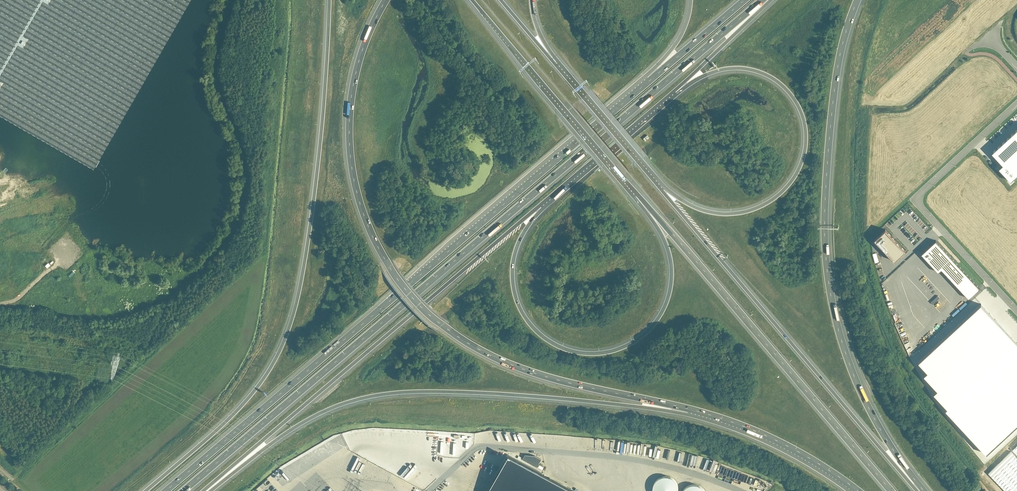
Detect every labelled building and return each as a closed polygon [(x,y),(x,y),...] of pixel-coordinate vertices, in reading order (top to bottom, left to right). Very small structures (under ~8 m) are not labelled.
[(992,152),(1003,164),(999,168),(1011,181),(1016,175),(1016,129),(992,152)] [(885,229),(874,239),(894,261),(905,251),(885,229)] [(936,240),(921,254),(938,272),(941,269),(969,298),(980,288),(936,240)] [(918,362),(928,371),(924,375),(937,389),(934,393),(947,408),(945,409),(987,454),(1016,426),(1016,342),(981,303),(918,362)] [(988,473),(1006,490),(1016,490),(1016,457),(1011,451),(988,473)] [(525,454),(522,459),(536,466),(541,458),(535,455),(525,454)] [(487,490),(574,490),(507,455),(487,490)] [(653,488),(653,489),(653,490),(678,490),(678,489),(678,488),(678,487),(678,486),(678,485),(677,484),(677,483),(677,482),(676,482),(676,481),(675,480),(675,479),(674,479),(673,478),(672,477),(671,477),(670,476),(669,476),(668,476),(667,476),(666,476),(665,476),(664,476),(663,476),(662,476),(661,476),(660,477),(659,477),(658,478),(657,479),(656,479),(656,480),(655,481),(655,482),(654,482),(654,483),(654,484),(653,485),(653,486),(653,487),(653,488)]
